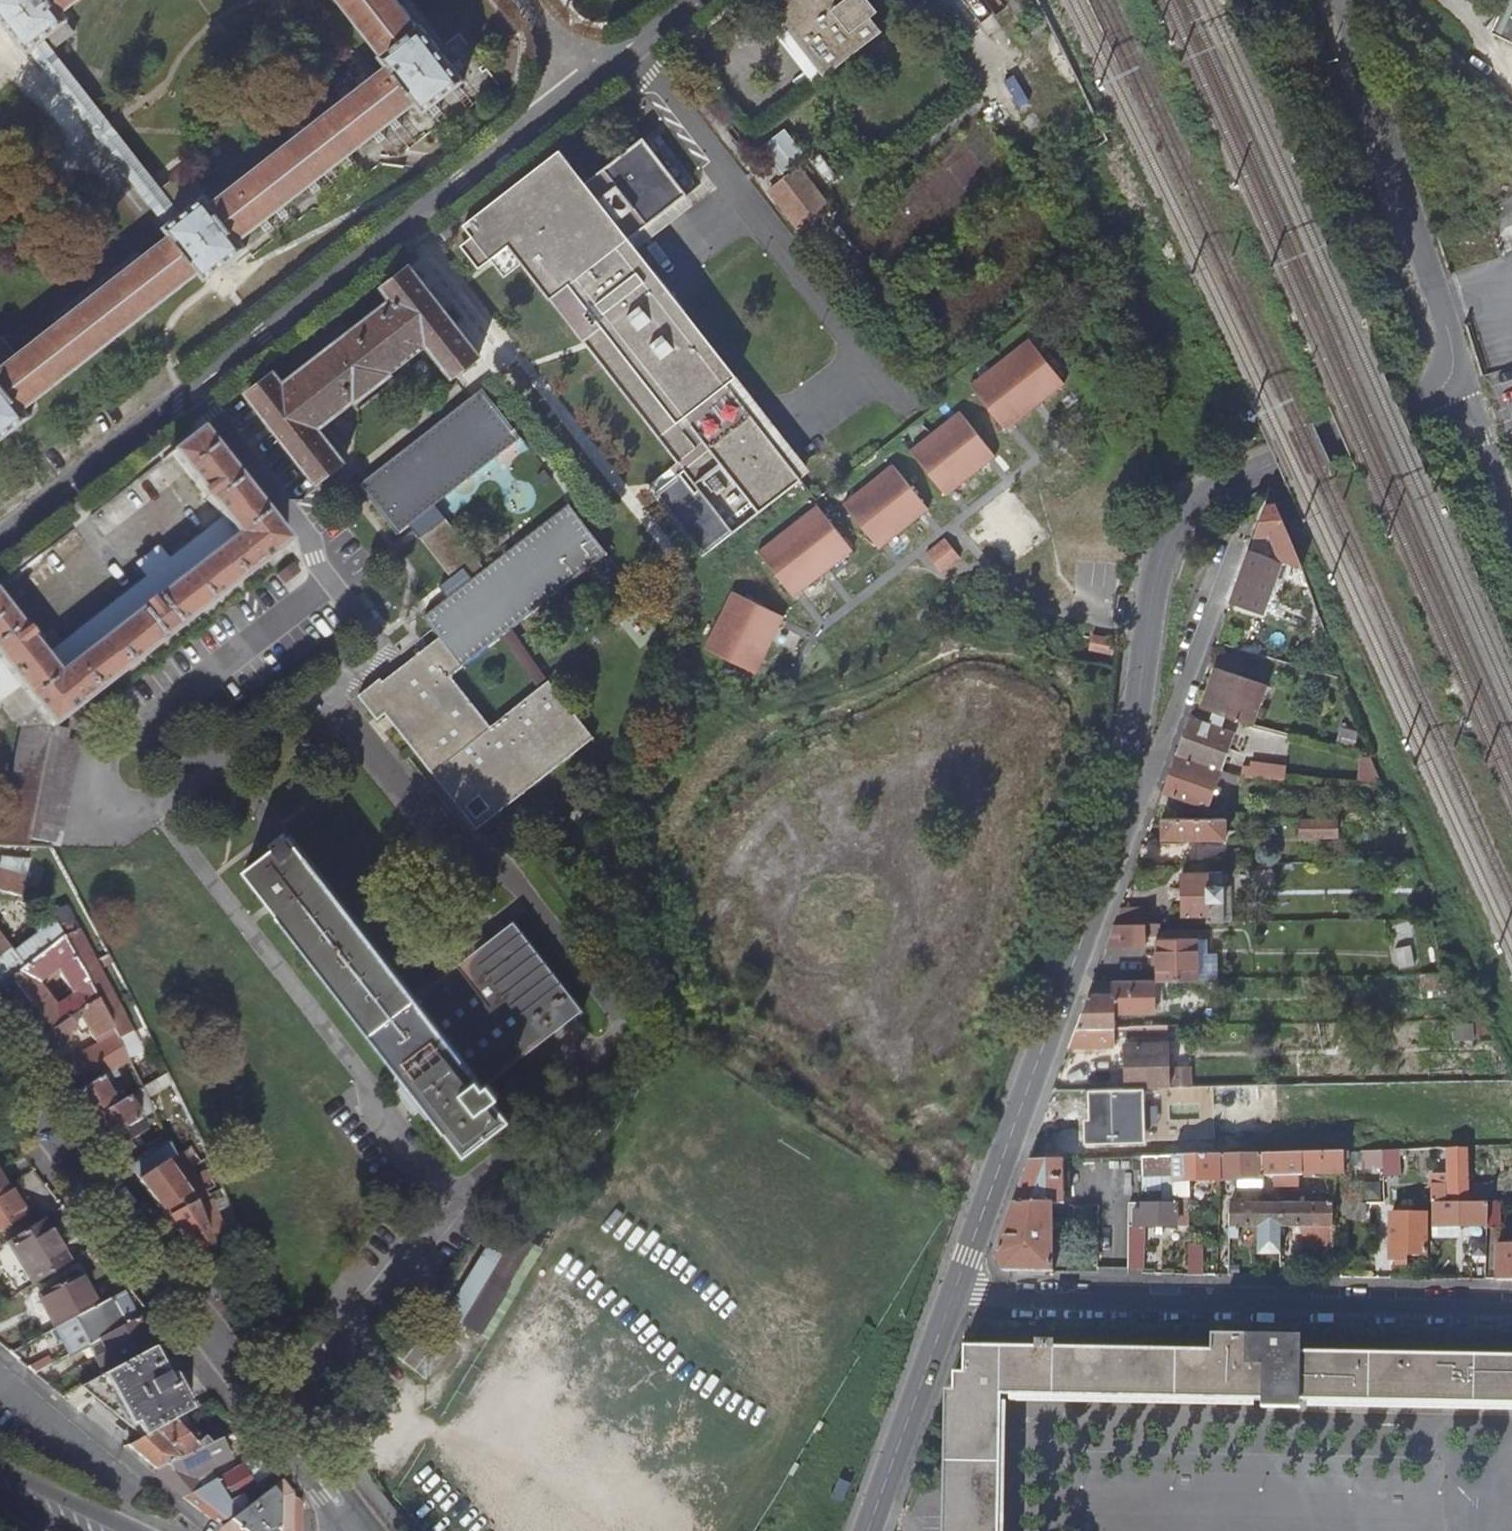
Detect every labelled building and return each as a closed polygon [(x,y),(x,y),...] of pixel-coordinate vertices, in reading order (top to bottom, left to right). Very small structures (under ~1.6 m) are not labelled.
[(10,29),(29,53),(31,51),(43,42),(51,52),(74,35),(65,24),(70,22),(63,13),(80,0),(0,0),(0,16),(10,29)] [(382,56),(380,57),(388,68),(417,104),(424,115),(465,83),(420,26),(418,27),(397,0),(339,0),(382,56)] [(768,2),(824,75),(877,33),(868,21),(875,15),(864,0),(771,0),(768,2)] [(1497,35),(1511,42),(1511,0),(1497,35)] [(43,42),(31,51),(102,143),(165,224),(168,228),(180,218),(51,52),(43,42)] [(388,68),(212,203),(206,197),(180,218),(168,228),(166,229),(172,236),(0,372),(0,444),(32,419),(26,411),(201,273),(207,281),(248,249),(242,241),(417,104),(388,68)] [(786,125),(762,146),(784,170),(807,149),(786,125)] [(501,218),(492,205),(464,227),(492,261),(509,248),(523,265),(733,532),(800,479),(676,321),(686,313),(654,273),(644,280),(620,248),(685,196),(642,140),(584,184),(564,198),(550,179),(501,218)] [(560,152),(492,205),(501,218),(550,179),(564,198),(584,184),(560,152)] [(796,166),(766,189),(797,228),(827,205),(796,166)] [(509,248),(492,261),(505,279),(523,265),(509,248)] [(478,357),(410,269),(382,291),(391,302),(284,386),(276,375),(249,396),(318,484),(343,463),(319,431),(351,405),(353,408),(392,377),(390,374),(426,347),(452,379),(478,357)] [(1056,395),(1022,351),(972,390),(1008,434),(1056,395)] [(481,388),(356,485),(396,536),(519,438),(481,388)] [(996,459),(961,414),(911,453),(946,497),(996,459)] [(38,712),(54,729),(288,546),(201,433),(170,456),(222,522),(171,561),(161,550),(140,566),(150,579),(45,661),(0,605),(0,698),(3,701),(19,688),(38,712)] [(928,511),(894,467),(844,506),(879,551),(928,511)] [(1288,530),(1276,502),(1267,503),(1256,533),(1288,530)] [(489,728),(488,726),(450,678),(606,555),(566,505),(424,617),(440,637),(382,682),(381,680),(357,697),(376,721),(384,715),(429,773),(453,804),(477,785),(498,813),(593,739),(547,683),(489,728)] [(818,506),(760,553),(794,598),(854,552),(818,506)] [(441,518),(416,538),(448,578),(473,558),(441,518)] [(1300,565),(1289,535),(1273,536),(1281,560),(1300,565)] [(961,557),(945,536),(926,552),(941,571),(961,557)] [(1280,561),(1249,550),(1231,601),(1263,612),(1280,561)] [(786,617),(734,592),(707,648),(757,674),(786,617)] [(1216,668),(1203,706),(1212,710),(1225,715),(1238,720),(1250,722),(1264,684),(1216,668)] [(3,701),(24,732),(26,720),(38,712),(19,688),(3,701)] [(1189,716),(1176,754),(1240,776),(1243,768),(1225,762),(1236,732),(1221,727),(1225,715),(1212,710),(1208,723),(1189,716)] [(51,847),(61,847),(80,745),(50,739),(50,732),(54,729),(38,712),(26,720),(24,732),(8,821),(0,821),(0,845),(51,847)] [(1240,776),(1176,754),(1158,802),(1183,809),(1187,799),(1210,807),(1220,777),(1238,783),(1240,776)] [(1265,768),(1243,768),(1240,776),(1265,777),(1265,768)] [(1264,785),(1265,777),(1240,776),(1238,783),(1264,785)] [(480,829),(498,813),(477,785),(453,804),(475,832),(480,829)] [(1163,816),(1163,836),(1204,836),(1204,839),(1225,839),(1225,816),(1163,816)] [(1342,818),(1300,818),(1300,834),(1336,833),(1336,823),(1343,823),(1342,818)] [(415,1003),(310,866),(289,839),(286,842),(282,837),(271,846),(275,850),(245,873),(265,901),(464,1160),(509,1125),(484,1092),(583,1016),(514,928),(415,1003)] [(1368,875),(1393,874),(1392,860),(1368,861),(1368,875)] [(1408,874),(1408,860),(1392,860),(1393,874),(1408,874)] [(30,864),(0,862),(0,863),(0,896),(3,898),(20,903),(24,885),(33,886),(35,875),(28,875),(30,864)] [(37,866),(30,864),(28,875),(35,875),(37,866)] [(1207,921),(1223,921),(1222,871),(1182,871),(1184,915),(1207,914),(1207,921)] [(1120,907),(1114,923),(1146,922),(1145,906),(1120,907)] [(80,976),(95,967),(65,912),(48,922),(49,923),(62,944),(80,976)] [(1159,932),(1159,922),(1146,922),(1114,923),(1106,945),(1146,945),(1146,932),(1159,932)] [(62,944),(49,923),(34,934),(41,943),(27,952),(24,947),(12,957),(0,941),(0,990),(62,944)] [(1156,939),(1157,979),(1197,978),(1196,938),(1169,938),(1169,934),(1164,934),(1164,938),(1156,939)] [(33,1044),(97,1007),(80,976),(62,944),(0,990),(0,1006),(33,1044)] [(132,1036),(95,967),(80,976),(97,1007),(110,1035),(117,1045),(128,1039),(132,1036)] [(1460,988),(1459,972),(1429,973),(1429,988),(1460,988)] [(1154,979),(1113,979),(1113,994),(1088,995),(1077,1025),(1115,1025),(1115,1009),(1154,1009),(1154,979)] [(33,1044),(44,1059),(62,1049),(60,1046),(81,1034),(85,1041),(90,1038),(94,1045),(110,1035),(97,1007),(33,1044)] [(1115,1025),(1077,1025),(1070,1045),(1115,1043),(1115,1032),(1122,1032),(1122,1024),(1115,1025)] [(118,1109),(130,1101),(112,1075),(127,1066),(117,1045),(110,1035),(94,1045),(96,1049),(60,1071),(57,1068),(53,1071),(74,1097),(98,1083),(118,1109)] [(127,1066),(128,1067),(140,1061),(128,1039),(117,1045),(127,1066)] [(1125,1041),(1126,1086),(1169,1084),(1169,1040),(1125,1041)] [(169,1146),(144,1093),(142,1093),(130,1101),(118,1109),(98,1083),(74,1097),(124,1163),(138,1155),(131,1145),(125,1135),(144,1122),(150,1132),(152,1134),(155,1132),(161,1141),(152,1147),(157,1154),(169,1146)] [(1226,1083),(1169,1084),(1170,1098),(1226,1096),(1226,1083)] [(1097,1125),(1097,1087),(1060,1087),(1060,1127),(1097,1125)] [(131,1145),(150,1132),(144,1122),(125,1135),(131,1145)] [(239,1235),(234,1223),(221,1229),(213,1209),(207,1199),(200,1203),(197,1200),(204,1196),(194,1178),(180,1188),(175,1180),(190,1170),(182,1155),(175,1160),(169,1146),(157,1154),(129,1169),(196,1255),(239,1235)] [(1432,1201),(1470,1201),(1469,1146),(1447,1146),(1448,1189),(1438,1189),(1438,1187),(1432,1187),(1432,1201)] [(1400,1148),(1383,1148),(1383,1173),(1400,1173),(1400,1148)] [(1344,1172),(1344,1149),(1261,1152),(1261,1175),(1264,1175),(1344,1172)] [(1264,1175),(1261,1175),(1261,1152),(1221,1154),(1222,1179),(1264,1177),(1264,1175)] [(1173,1196),(1173,1181),(1173,1154),(1142,1155),(1143,1176),(1162,1175),(1163,1196),(1173,1196)] [(1173,1181),(1222,1179),(1221,1154),(1173,1154),(1173,1181)] [(1065,1157),(1029,1158),(1013,1203),(1053,1203),(1066,1202),(1065,1157)] [(180,1188),(194,1178),(190,1170),(175,1180),(180,1188)] [(6,1189),(0,1193),(0,1235),(28,1219),(9,1188),(6,1189)] [(1488,1200),(1470,1201),(1432,1201),(1432,1224),(1487,1223),(1488,1200)] [(1501,1226),(1501,1200),(1488,1200),(1487,1223),(1487,1226),(1501,1226)] [(1270,1201),(1264,1201),(1230,1202),(1230,1238),(1240,1238),(1240,1226),(1260,1226),(1261,1256),(1282,1256),(1281,1225),(1281,1201),(1270,1201)] [(1332,1225),(1333,1201),(1281,1201),(1281,1225),(1332,1225)] [(1365,1218),(1364,1201),(1343,1201),(1343,1217),(1365,1218)] [(1189,1202),(1188,1202),(1178,1202),(1142,1202),(1142,1209),(1134,1209),(1134,1224),(1144,1224),(1189,1224),(1189,1202)] [(1053,1222),(1053,1203),(1013,1203),(994,1254),(1004,1270),(1054,1270),(1054,1242),(1059,1242),(1059,1222),(1053,1222)] [(1426,1251),(1426,1212),(1412,1211),(1412,1205),(1406,1205),(1406,1212),(1391,1212),(1391,1257),(1407,1256),(1407,1252),(1426,1251)] [(44,1223),(9,1245),(34,1288),(70,1266),(44,1223)] [(1144,1266),(1144,1224),(1134,1224),(1129,1224),(1129,1266),(1144,1266)] [(464,1328),(516,1239),(499,1230),(448,1321),(464,1328)] [(536,1250),(516,1239),(464,1328),(486,1341),(536,1250)] [(1498,1242),(1497,1279),(1511,1279),(1511,1243),(1498,1242)] [(1202,1243),(1189,1243),(1189,1272),(1203,1272),(1202,1243)] [(37,1299),(55,1332),(95,1310),(77,1276),(37,1299)] [(95,1310),(55,1332),(69,1358),(87,1349),(135,1322),(147,1316),(128,1292),(95,1310)] [(421,1371),(447,1336),(423,1317),(395,1351),(421,1371)] [(154,1350),(135,1322),(87,1349),(102,1378),(149,1353),(154,1350)] [(1282,1351),(1282,1335),(1213,1334),(1213,1351),(1054,1347),(1054,1340),(1037,1340),(1037,1348),(965,1346),(964,1373),(955,1372),(953,1530),(998,1530),(1000,1394),(1511,1403),(1511,1355),(1282,1351)] [(149,1353),(102,1378),(81,1390),(95,1403),(94,1405),(114,1424),(118,1421),(129,1432),(135,1428),(142,1442),(175,1424),(185,1418),(194,1413),(189,1407),(192,1406),(174,1381),(167,1384),(149,1353)] [(331,1425),(341,1411),(330,1404),(322,1415),(331,1425)] [(210,1448),(185,1418),(175,1424),(201,1454),(210,1448)] [(175,1424),(142,1442),(128,1450),(157,1475),(201,1454),(175,1424)] [(229,1457),(222,1443),(210,1448),(201,1454),(157,1475),(153,1477),(183,1501),(197,1494),(190,1483),(235,1461),(233,1455),(229,1457)] [(197,1494),(183,1501),(220,1530),(251,1507),(242,1495),(254,1486),(242,1467),(197,1494)] [(280,1486),(251,1507),(220,1530),(221,1530),(288,1530),(289,1497),(280,1486)]
